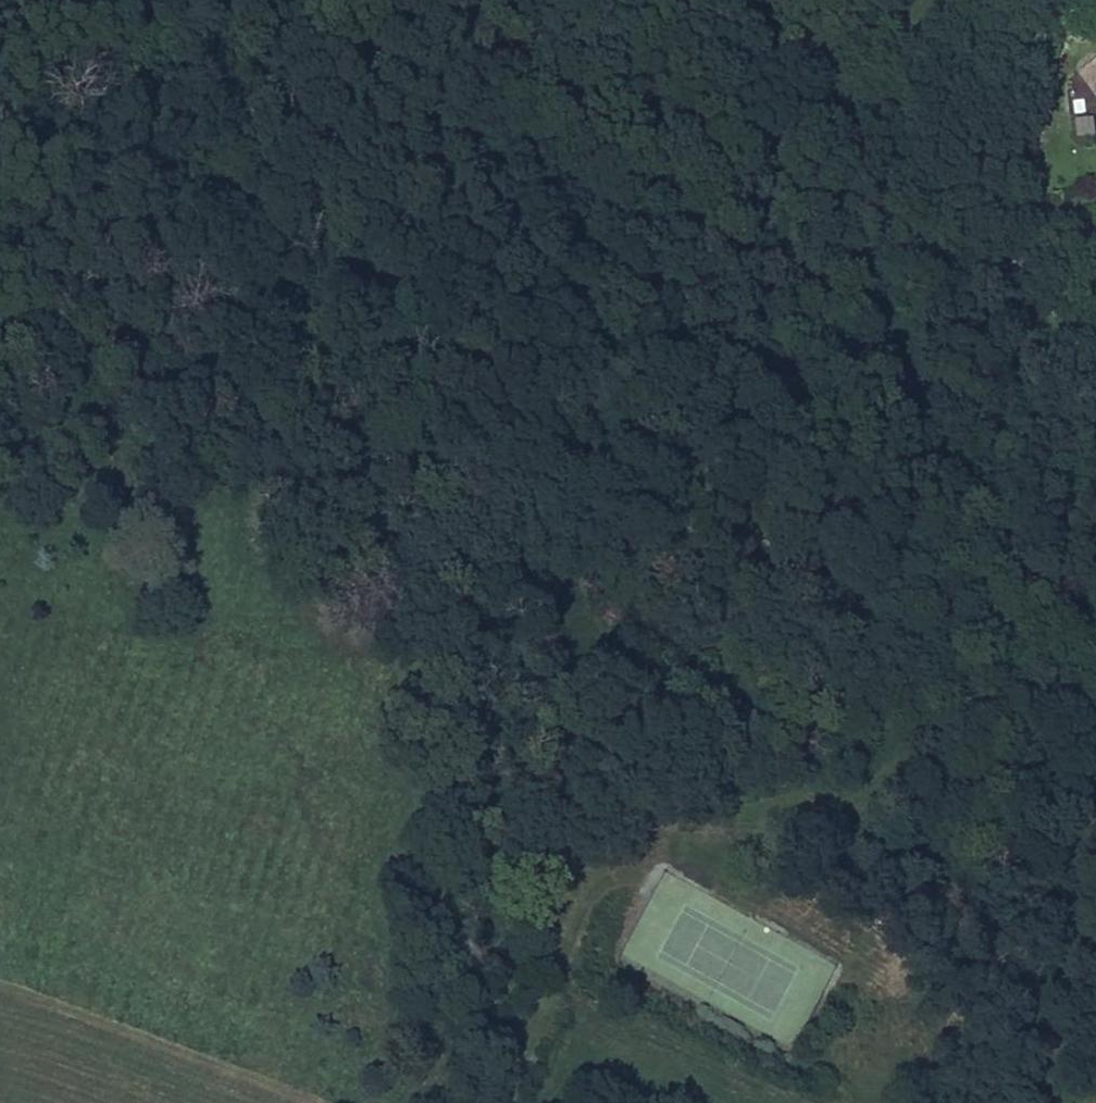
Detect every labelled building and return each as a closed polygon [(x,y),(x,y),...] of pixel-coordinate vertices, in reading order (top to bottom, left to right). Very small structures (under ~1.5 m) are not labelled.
[(1094,57),(1064,81),(1095,120),(1095,59),(1094,57)]
